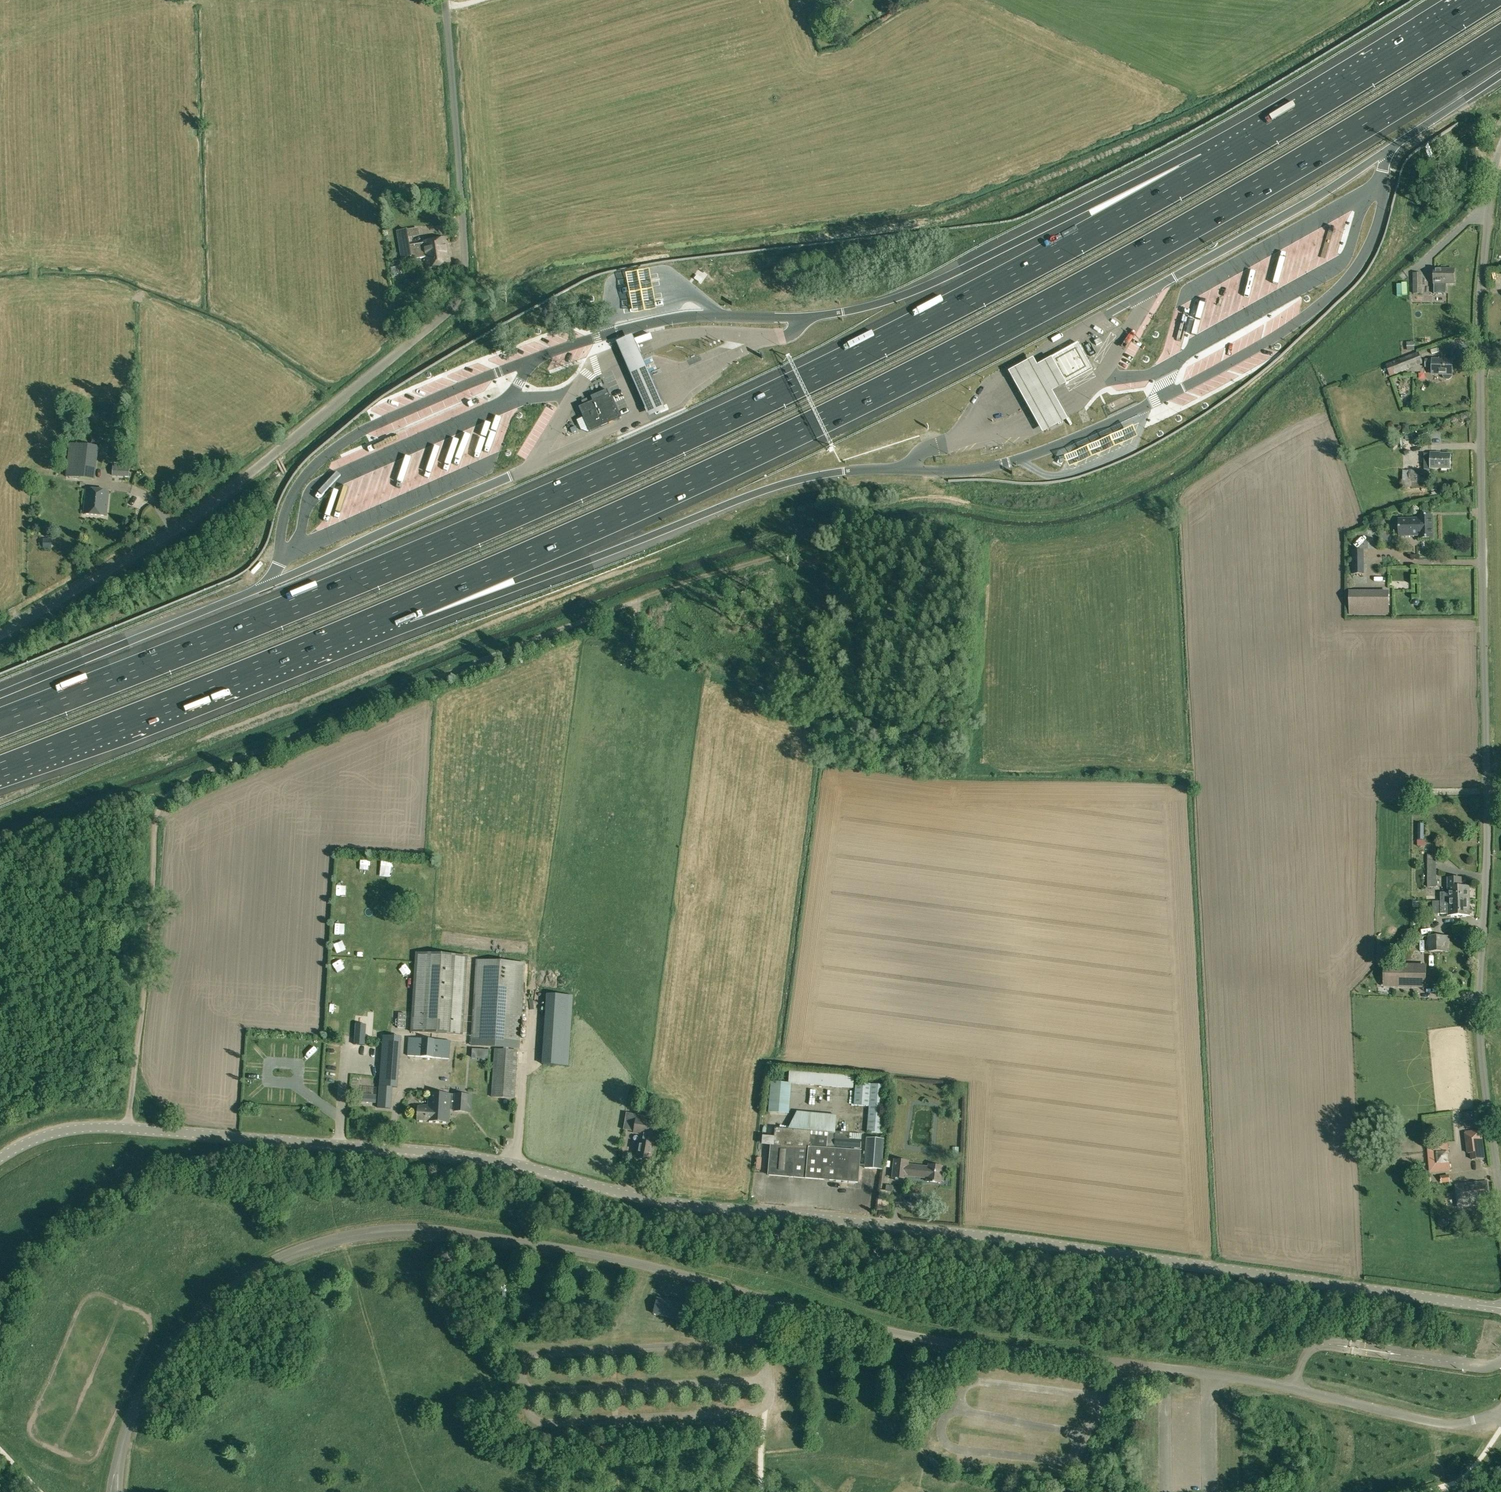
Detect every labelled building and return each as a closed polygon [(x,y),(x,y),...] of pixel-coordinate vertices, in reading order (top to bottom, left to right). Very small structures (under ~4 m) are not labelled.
[(1267,183),(1271,190),(1281,185),(1276,178),(1267,183)] [(401,259),(411,257),(409,246),(410,246),(408,237),(407,230),(407,229),(397,231),(401,259)] [(1325,251),(1332,248),(1327,237),(1320,241),(1325,251)] [(409,246),(411,257),(411,260),(425,257),(427,269),(451,265),(446,238),(423,242),(423,243),(410,246),(409,246)] [(648,268),(625,273),(625,276),(629,295),(632,311),(632,314),(656,310),(655,307),(649,272),(648,268)] [(1435,270),(1434,283),(1434,293),(1446,293),(1446,283),(1454,283),(1454,270),(1435,270)] [(1423,281),(1423,274),(1423,273),(1413,273),(1413,294),(1422,294),(1423,283),(1423,281)] [(1311,294),(1305,299),(1309,305),(1315,300),(1311,294)] [(1172,319),(1186,312),(1183,307),(1160,320),(1164,328),(1174,323),(1172,319)] [(602,322),(576,330),(579,337),(604,329),(602,322)] [(564,332),(539,342),(542,351),(567,341),(564,332)] [(630,333),(614,340),(626,368),(643,360),(630,333)] [(1066,384),(1092,369),(1078,344),(1078,343),(1077,342),(1050,357),(1065,385),(1066,384)] [(1386,365),(1391,377),(1424,364),(1418,352),(1386,365)] [(1039,432),(1066,417),(1052,391),(1066,383),(1051,356),(1036,364),(1031,356),(1006,370),(1039,432)] [(1445,378),(1446,379),(1449,379),(1451,378),(1452,376),(1452,374),(1454,374),(1454,360),(1426,359),(1426,368),(1432,368),(1432,374),(1443,374),(1443,376),(1445,378)] [(643,360),(626,368),(649,419),(666,412),(643,360)] [(549,394),(550,389),(525,383),(523,388),(549,394)] [(578,407),(589,432),(619,419),(609,394),(607,390),(590,397),(592,401),(578,407)] [(1137,437),(1132,425),(1064,456),(1069,468),(1137,437)] [(1418,433),(1420,441),(1430,438),(1428,430),(1418,433)] [(367,437),(357,442),(361,448),(370,443),(367,437)] [(99,447),(69,444),(65,477),(96,480),(99,447)] [(122,458),(122,447),(114,447),(114,457),(122,458)] [(1431,454),(1430,469),(1450,469),(1451,455),(1431,454)] [(317,486),(335,466),(331,462),(313,483),(317,486)] [(120,476),(120,466),(112,465),(112,475),(120,476)] [(1409,480),(1429,481),(1429,471),(1404,471),(1404,484),(1409,484),(1409,480)] [(107,516),(109,491),(86,489),(84,514),(107,516)] [(1432,493),(1434,498),(1445,494),(1443,489),(1432,493)] [(1433,538),(1433,516),(1419,516),(1419,519),(1399,520),(1400,536),(1420,536),(1420,539),(1433,538)] [(1352,551),(1353,575),(1365,575),(1365,551),(1352,551)] [(1350,615),(1389,614),(1388,592),(1350,592),(1350,615)] [(1427,854),(1428,887),(1436,887),(1436,854),(1427,854)] [(344,871),(353,870),(351,859),(342,861),(344,871)] [(394,860),(383,860),(383,871),(394,871),(394,860)] [(408,861),(408,871),(416,871),(416,861),(408,861)] [(427,867),(422,875),(431,880),(436,872),(427,867)] [(1441,899),(1470,899),(1470,887),(1462,887),(1461,887),(1461,878),(1447,878),(1448,893),(1441,893),(1441,899)] [(1470,906),(1470,899),(1441,899),(1441,906),(1441,913),(1448,913),(1448,915),(1470,915),(1470,911),(1470,906)] [(1447,952),(1447,936),(1428,936),(1428,952),(1447,952)] [(404,960),(412,960),(412,950),(403,950),(404,960)] [(416,952),(411,1031),(462,1034),(467,956),(416,952)] [(335,964),(339,975),(349,971),(345,960),(335,964)] [(356,972),(367,972),(367,962),(355,962),(356,972)] [(524,965),(476,962),(471,1045),(519,1048),(524,965)] [(381,975),(390,976),(392,966),(383,964),(381,975)] [(401,973),(410,973),(410,965),(400,965),(401,973)] [(1385,965),(1384,986),(1426,986),(1426,966),(1385,965)] [(345,996),(345,987),(335,987),(335,996),(345,996)] [(547,994),(543,1065),(568,1066),(572,996),(547,994)] [(397,1028),(405,1028),(406,1014),(398,1013),(397,1028)] [(343,1033),(343,1023),(334,1023),(333,1033),(343,1033)] [(355,1026),(354,1044),(364,1045),(365,1027),(355,1026)] [(379,1086),(392,1087),(397,1087),(401,1037),(383,1035),(379,1086)] [(449,1059),(451,1041),(409,1037),(407,1055),(449,1059)] [(495,1049),(491,1097),(514,1099),(518,1050),(495,1049)] [(788,1083),(790,1083),(853,1088),(853,1076),(789,1072),(788,1083)] [(788,1113),(790,1083),(788,1083),(770,1082),(768,1112),(788,1113)] [(867,1132),(882,1133),(885,1085),(856,1083),(854,1105),(869,1106),(867,1132)] [(390,1109),(392,1087),(379,1086),(377,1108),(390,1109)] [(468,1113),(469,1096),(455,1095),(429,1093),(428,1106),(419,1105),(419,1107),(418,1106),(416,1120),(448,1123),(449,1110),(454,1111),(454,1112),(468,1113)] [(860,1140),(861,1136),(849,1135),(834,1133),(836,1115),(797,1112),(787,1129),(774,1128),(773,1145),(771,1145),(768,1175),(805,1178),(857,1182),(860,1151),(833,1149),(833,1146),(860,1148),(860,1140)] [(644,1134),(642,1143),(639,1143),(636,1158),(650,1161),(655,1135),(654,1135),(656,1123),(644,1121),(645,1117),(637,1115),(637,1120),(634,1132),(644,1134)] [(1480,1131),(1465,1132),(1468,1153),(1471,1153),(1472,1160),(1484,1158),(1480,1131)] [(864,1168),(881,1169),(883,1139),(866,1138),(864,1168)] [(1448,1145),(1433,1146),(1429,1150),(1430,1167),(1435,1171),(1450,1170),(1449,1163),(1448,1163),(1447,1152),(1449,1152),(1448,1145)] [(908,1162),(894,1160),(892,1178),(905,1179),(906,1176),(930,1178),(930,1182),(940,1183),(942,1167),(929,1165),(928,1167),(907,1165),(908,1162)] [(1456,1185),(1458,1207),(1489,1203),(1487,1181),(1456,1185)] [(653,1314),(677,1320),(681,1304),(657,1298),(653,1314)]
